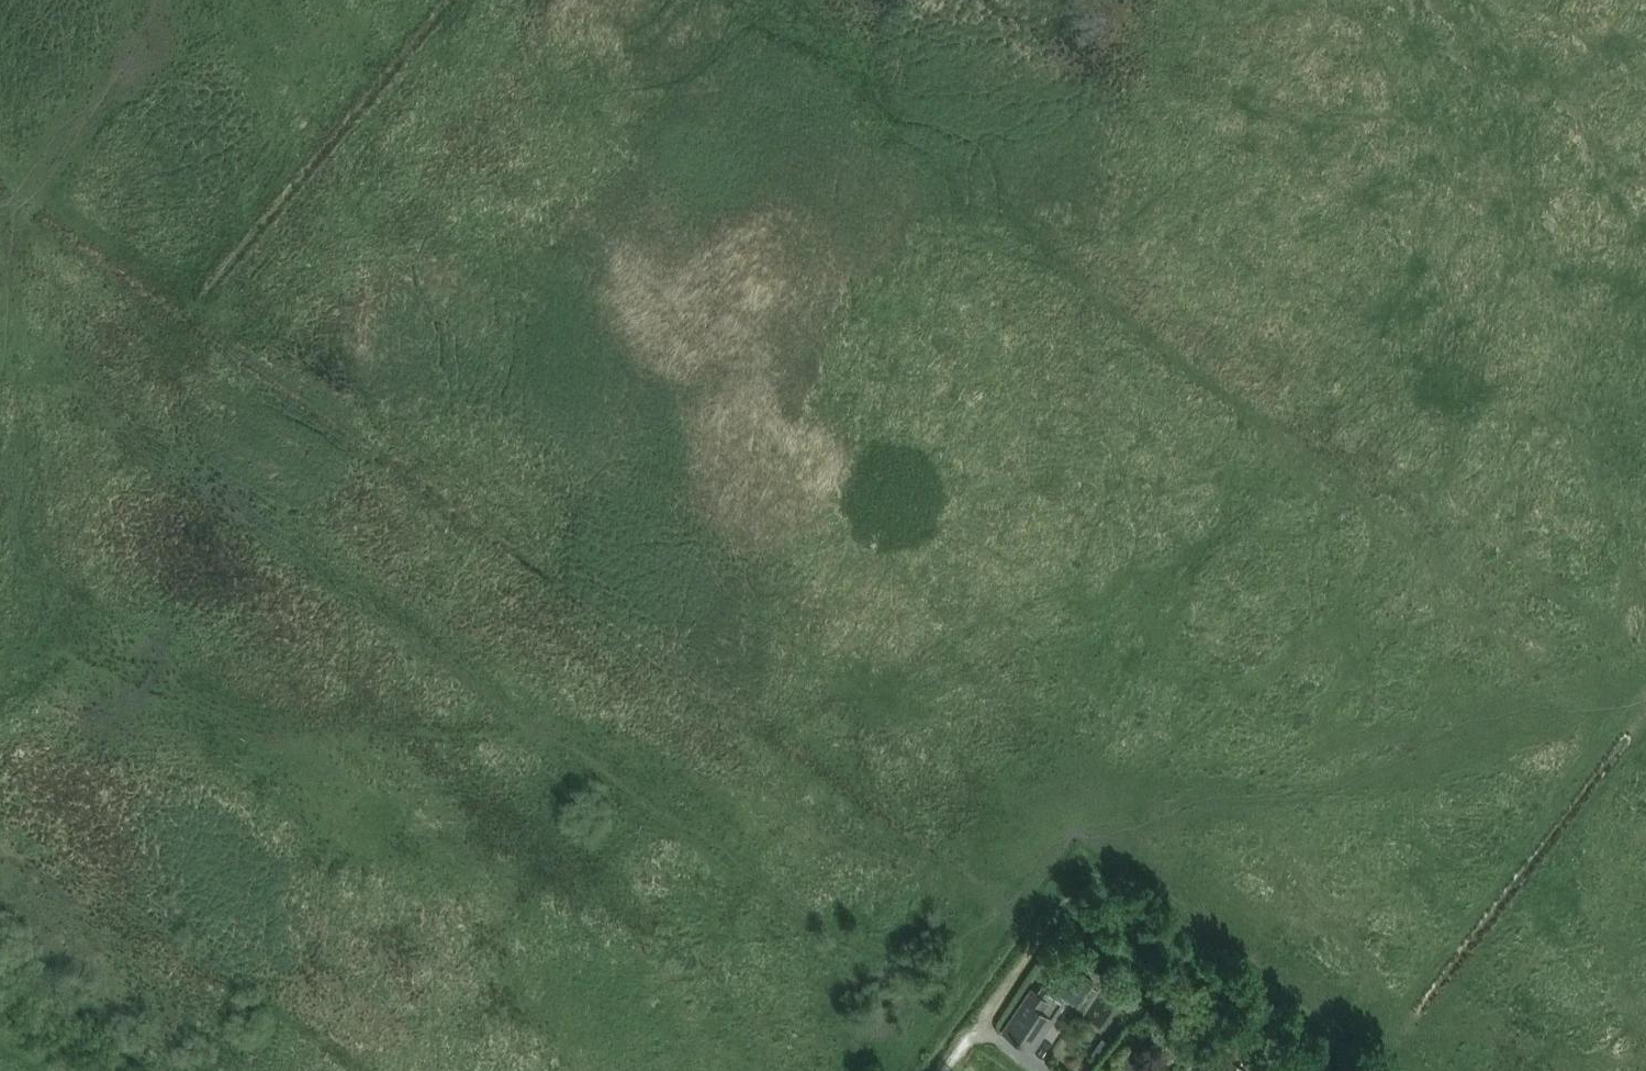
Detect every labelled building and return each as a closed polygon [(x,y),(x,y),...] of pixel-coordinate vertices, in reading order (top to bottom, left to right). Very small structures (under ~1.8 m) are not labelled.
[(1073,970),(1059,991),(1080,1005),(1094,984),(1073,970)] [(1037,993),(1037,992),(1031,989),(1003,1030),(1031,1049),(1053,1018),(1050,1016),(1050,1015),(1034,1005),(1041,995),(1037,993)] [(1103,1038),(1093,1052),(1100,1057),(1110,1043),(1103,1038)] [(1121,1065),(1130,1070),(1148,1070),(1154,1063),(1133,1049),(1121,1065)] [(1219,1070),(1245,1070),(1246,1070),(1229,1058),(1219,1070)]
